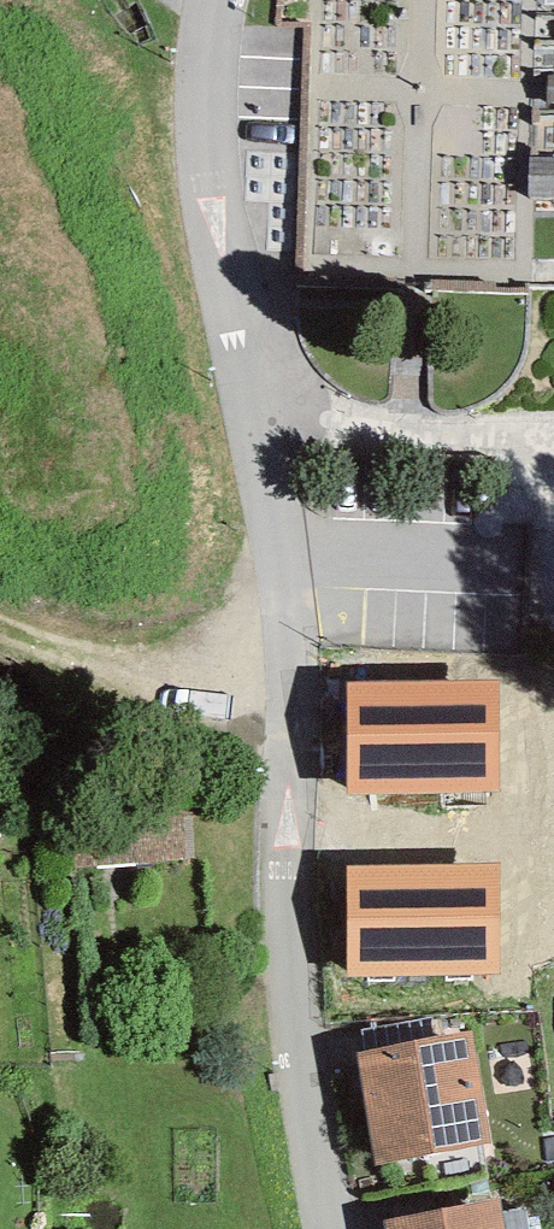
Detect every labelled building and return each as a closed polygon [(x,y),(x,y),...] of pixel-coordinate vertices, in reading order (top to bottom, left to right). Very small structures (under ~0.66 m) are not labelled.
[(347,682),(349,793),(500,790),(498,679),(347,682)] [(347,867),(349,978),(501,976),(499,865),(347,867)] [(358,1052),(376,1166),(490,1144),(472,1032),(358,1052)] [(385,1228),(506,1228),(501,1199),(384,1220),(385,1228)]
